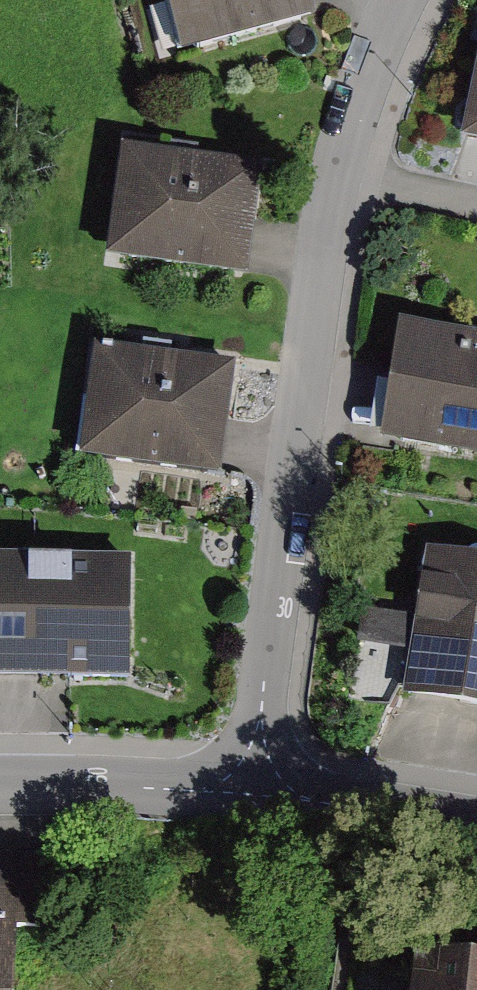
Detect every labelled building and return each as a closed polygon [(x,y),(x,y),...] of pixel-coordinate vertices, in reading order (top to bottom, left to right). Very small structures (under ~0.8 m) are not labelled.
[(181,60),(316,23),(309,0),(165,0),(181,60)] [(476,150),(476,76),(462,147),(476,150)] [(106,264),(248,283),(264,170),(121,150),(106,264)] [(476,461),(476,338),(400,325),(381,446),(476,461)] [(80,464),(221,483),(236,368),(95,350),(80,464)] [(402,704),(476,716),(476,562),(427,553),(421,588),(368,579),(357,646),(410,655),(402,704)] [(130,687),(131,561),(0,561),(0,686),(130,687)] [(19,939),(45,941),(50,861),(0,858),(0,989),(16,989),(19,939)] [(417,978),(416,989),(476,989),(476,982),(417,978)]
